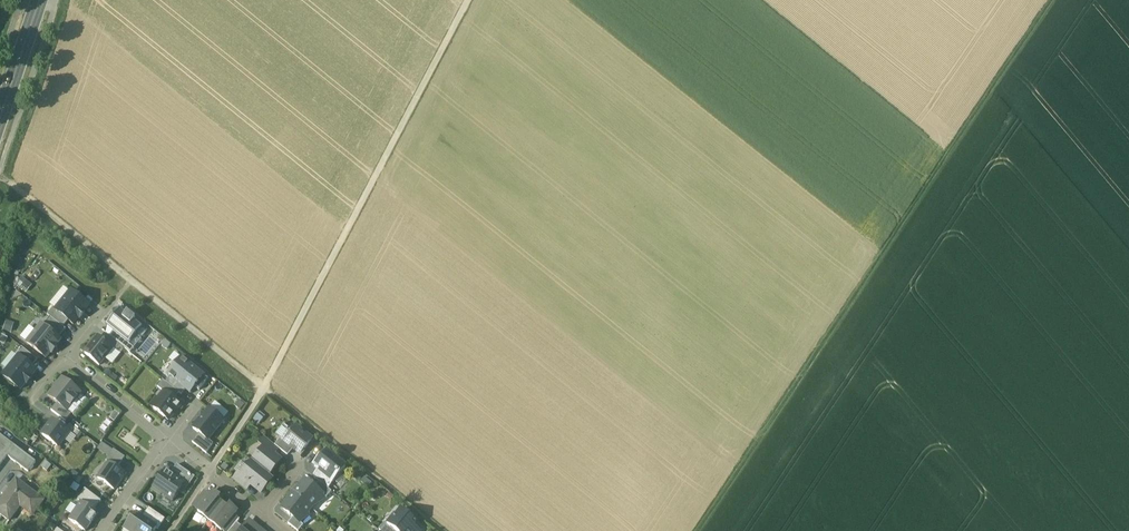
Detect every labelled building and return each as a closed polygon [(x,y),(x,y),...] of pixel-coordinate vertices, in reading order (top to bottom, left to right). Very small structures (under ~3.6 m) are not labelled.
[(22,276),(16,284),(26,292),(32,284),(22,276)] [(70,292),(55,310),(76,326),(91,308),(70,292)] [(106,325),(130,344),(131,343),(130,342),(142,328),(143,328),(144,327),(135,320),(136,319),(127,312),(127,313),(120,308),(118,309),(119,310),(108,324),(107,323),(106,325)] [(52,311),(48,316),(64,329),(68,323),(52,311)] [(64,331),(48,319),(43,326),(59,338),(64,331)] [(42,325),(28,343),(46,358),(51,352),(52,353),(57,347),(56,346),(61,340),(42,325)] [(113,331),(109,337),(130,353),(134,348),(113,331)] [(99,337),(85,353),(100,365),(105,359),(104,358),(112,348),(99,337)] [(125,349),(109,337),(105,342),(121,354),(125,349)] [(38,360),(22,347),(16,355),(19,357),(32,367),(38,360)] [(19,357),(4,376),(21,390),(26,384),(27,385),(32,378),(31,377),(36,371),(32,367),(19,357)] [(182,358),(168,375),(190,393),(195,387),(199,391),(209,379),(182,358)] [(62,378),(47,399),(67,413),(82,393),(62,378)] [(166,382),(182,395),(186,390),(170,378),(166,382)] [(174,399),(179,393),(164,380),(158,387),(164,392),(165,391),(174,399)] [(160,401),(154,408),(169,420),(181,404),(165,391),(158,399),(160,401)] [(55,406),(51,412),(65,422),(69,416),(55,406)] [(223,420),(208,409),(193,429),(199,434),(208,440),(223,420)] [(52,420),(41,434),(59,448),(70,434),(52,420)] [(296,428),(291,435),(289,433),(283,440),(293,449),(300,455),(312,440),(296,428)] [(8,456),(15,446),(0,434),(0,466),(8,456)] [(199,434),(192,442),(207,454),(214,444),(208,440),(199,434)] [(275,446),(265,438),(260,445),(264,448),(265,447),(274,455),(279,449),(275,446)] [(283,440),(281,439),(275,446),(279,449),(287,456),(293,449),(283,440)] [(36,462),(15,446),(8,456),(28,472),(36,462)] [(264,448),(253,462),(269,476),(281,461),(277,458),(276,459),(274,458),(274,455),(265,447),(264,448)] [(125,457),(114,450),(106,461),(117,468),(125,457)] [(346,467),(327,452),(321,459),(320,458),(314,466),(320,471),(333,481),(334,481),(339,474),(346,467)] [(241,476),(241,477),(250,485),(252,486),(255,486),(258,488),(256,489),(261,493),(273,479),(269,476),(253,462),(241,476)] [(125,474),(109,463),(98,478),(115,490),(125,474)] [(196,477),(177,465),(171,474),(185,484),(180,493),(183,495),(189,486),(196,477)] [(165,470),(154,486),(174,500),(185,484),(165,470)] [(333,481),(320,471),(314,477),(319,482),(328,489),(333,481)] [(250,485),(241,477),(241,476),(239,474),(234,480),(246,490),(250,485)] [(0,502),(0,514),(9,521),(24,502),(36,511),(44,501),(17,480),(0,502)] [(314,488),(305,480),(293,494),(311,509),(313,508),(320,502),(319,500),(323,495),(314,488)] [(328,489),(319,482),(314,488),(323,495),(326,499),(332,492),(328,489)] [(101,501),(85,489),(78,499),(94,511),(101,501)] [(210,496),(204,492),(193,506),(199,510),(210,496)] [(199,510),(198,512),(209,521),(224,504),(220,501),(218,500),(220,497),(214,492),(210,496),(199,510)] [(311,509),(293,494),(282,509),(293,518),(300,523),(302,521),(309,516),(307,514),(311,509)] [(81,502),(69,521),(84,530),(86,530),(98,514),(81,502)] [(224,504),(209,521),(221,530),(222,529),(234,516),(237,511),(231,506),(229,509),(227,507),(224,504)] [(165,519),(149,508),(142,518),(157,528),(158,529),(165,519)] [(396,517),(395,516),(388,525),(387,525),(394,530),(419,530),(413,526),(415,522),(401,510),(396,517)] [(124,529),(128,530),(155,530),(157,528),(142,518),(135,513),(124,529)] [(222,529),(224,530),(231,530),(237,523),(240,520),(234,516),(222,529)] [(293,518),(288,524),(297,530),(299,530),(304,526),(300,523),(293,518)] [(249,521),(241,530),(261,530),(249,521)] [(387,525),(388,525),(385,522),(379,530),(380,530),(394,530),(387,525)]
